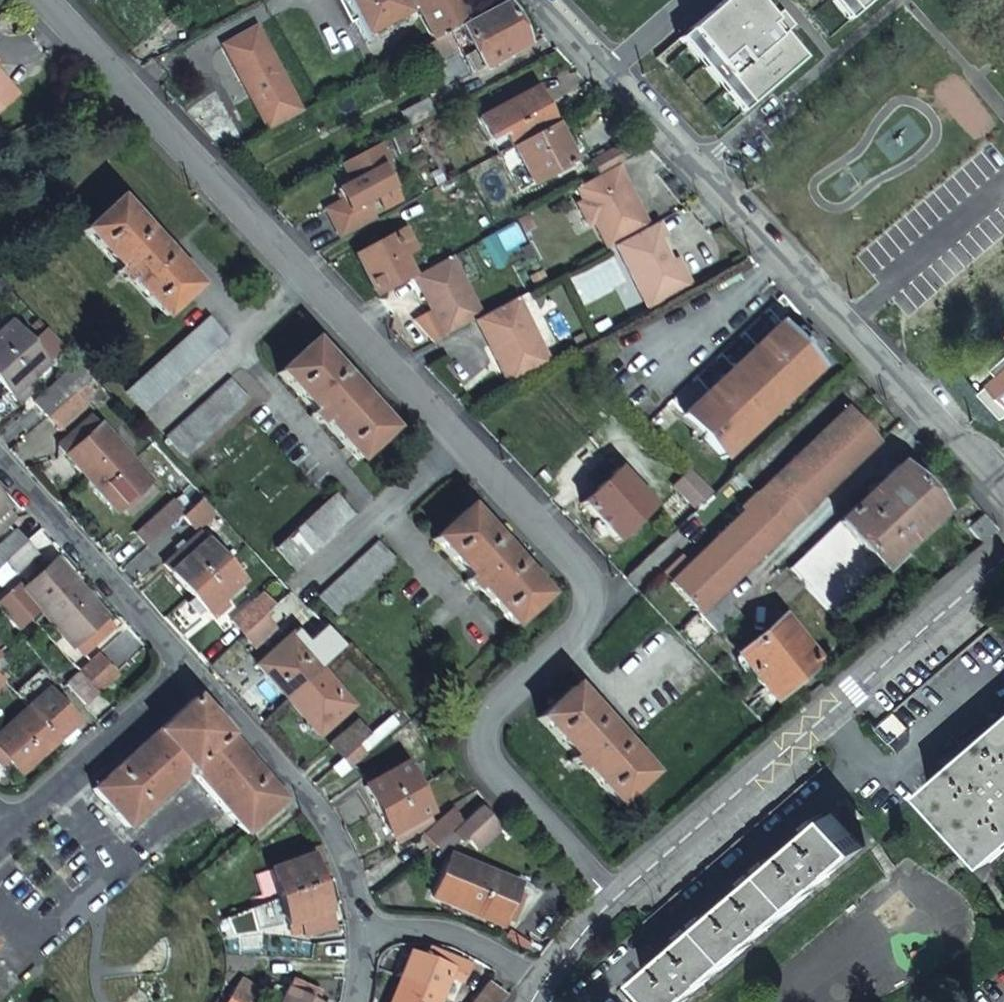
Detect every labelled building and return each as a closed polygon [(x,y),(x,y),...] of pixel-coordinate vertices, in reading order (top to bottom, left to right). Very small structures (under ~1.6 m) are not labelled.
[(353,22),(362,38),(409,13),(409,12),(414,9),(432,42),(472,20),(461,0),(341,0),(353,22)] [(749,103),(803,57),(755,0),(720,0),(686,30),(749,103)] [(848,19),(857,11),(847,0),(832,0),(848,19)] [(857,11),(869,0),(847,0),(857,11)] [(418,49),(426,65),(454,49),(452,44),(462,39),(470,53),(461,57),(470,74),(523,47),(501,4),(472,20),(432,42),(418,49)] [(301,113),(255,30),(224,47),(270,130),(301,113)] [(677,37),(740,111),(749,103),(686,30),(677,37)] [(21,98),(0,73),(0,115),(21,98)] [(535,91),(479,121),(490,142),(504,135),(511,148),(553,125),(535,91)] [(410,129),(434,116),(426,102),(402,115),(410,129)] [(573,164),(553,125),(511,148),(497,155),(517,194),(531,186),(573,164)] [(504,135),(490,142),(497,155),(511,148),(504,135)] [(379,146),(342,166),(352,184),(338,191),(344,201),(326,210),(341,239),(375,220),(366,204),(394,188),(383,169),(389,165),(379,146)] [(591,163),(599,177),(618,167),(623,165),(615,150),(591,163)] [(633,196),(618,167),(599,177),(576,190),(583,202),(577,205),(588,227),(594,224),(608,250),(615,246),(649,228),(640,210),(635,212),(628,198),(633,196)] [(640,210),(633,196),(628,198),(635,212),(640,210)] [(195,289),(115,203),(82,232),(117,271),(114,274),(124,285),(127,282),(162,319),(195,289)] [(666,238),(658,223),(649,228),(615,246),(650,312),(687,292),(671,262),(659,241),(666,238)] [(358,256),(378,296),(414,277),(403,257),(415,251),(405,231),(358,256)] [(440,263),(414,277),(446,337),(475,321),(483,317),(451,257),(440,263)] [(687,292),(693,288),(677,259),(671,262),(687,292)] [(483,317),(475,321),(496,361),(502,358),(517,385),(552,366),(517,299),(483,317)] [(207,316),(125,391),(144,412),(226,337),(207,316)] [(11,324),(4,317),(0,320),(0,334),(11,324)] [(28,344),(11,324),(0,334),(0,383),(11,395),(23,385),(46,365),(28,344)] [(815,362),(830,348),(811,327),(800,337),(795,331),(789,336),(780,325),(683,417),(723,460),(821,368),(815,362)] [(392,431),(311,345),(278,377),(312,414),(309,417),(319,428),(322,424),(358,462),(392,431)] [(517,385),(502,358),(496,361),(511,389),(517,385)] [(72,394),(92,376),(77,360),(31,402),(45,417),(72,394)] [(231,381),(169,439),(187,458),(251,401),(231,381)] [(30,392),(23,385),(11,395),(17,403),(30,392)] [(84,406),(72,394),(45,417),(57,430),(84,406)] [(844,410),(754,496),(787,532),(878,445),(844,410)] [(151,482),(132,461),(101,426),(67,455),(85,475),(118,512),(129,503),(149,484),(151,482)] [(789,571),(833,618),(943,514),(898,467),(789,571)] [(617,471),(580,505),(616,543),(652,509),(617,471)] [(673,490),(694,513),(710,498),(689,475),(673,490)] [(149,484),(129,503),(136,510),(156,492),(149,484)] [(787,532),(754,496),(738,512),(742,516),(772,546),(787,532)] [(293,570),(352,517),(333,497),(275,549),(293,570)] [(170,528),(186,513),(175,501),(138,534),(148,547),(156,540),(170,528)] [(14,519),(0,502),(0,531),(14,519)] [(212,517),(200,503),(185,517),(197,530),(212,517)] [(548,597),(466,512),(433,542),(468,579),(465,583),(475,594),(479,590),(516,627),(548,597)] [(698,616),(712,604),(718,597),(769,549),(772,546),(742,516),(682,572),(668,585),(698,616)] [(5,560),(25,542),(16,531),(0,545),(0,565),(5,560)] [(176,552),(185,562),(206,543),(198,534),(197,533),(176,552)] [(25,542),(5,560),(16,573),(36,555),(25,542)] [(243,583),(225,564),(206,543),(185,562),(172,573),(191,594),(209,614),(213,611),(224,600),(243,583)] [(378,545),(319,598),(338,619),(397,566),(378,545)] [(163,564),(172,573),(185,562),(176,552),(163,564)] [(74,648),(76,646),(94,630),(106,618),(87,597),(55,562),(23,591),(40,610),(74,648)] [(736,615),(718,597),(712,604),(698,616),(715,635),(736,615)] [(232,624),(243,636),(257,624),(273,610),(263,599),(254,607),(252,606),(232,624)] [(224,600),(213,611),(219,617),(230,607),(224,600)] [(782,621),(739,657),(771,696),(815,660),(782,621)] [(257,624),(243,636),(250,644),(264,630),(257,624)] [(94,630),(76,646),(82,653),(95,641),(93,639),(98,635),(94,630)] [(289,703),(322,672),(291,637),(258,668),(289,703)] [(78,659),(73,664),(100,693),(118,676),(99,656),(86,668),(78,659)] [(354,707),(322,672),(289,703),(320,737),(354,707)] [(84,705),(97,695),(79,675),(67,685),(84,705)] [(43,755),(78,723),(48,689),(28,708),(0,733),(0,751),(21,774),(43,755)] [(650,776),(570,690),(538,720),(573,758),(570,761),(580,771),(584,769),(618,807),(650,776)] [(194,776),(246,835),(284,801),(264,779),(193,700),(93,793),(116,818),(127,828),(184,777),(194,776)] [(951,769),(986,806),(1003,825),(1003,722),(951,769)] [(356,749),(369,737),(357,723),(330,747),(343,761),(356,749)] [(356,749),(343,761),(349,768),(363,756),(356,749)] [(365,791),(378,814),(392,838),(397,835),(428,817),(432,815),(418,791),(404,768),(365,791)] [(951,769),(927,790),(991,861),(1003,849),(1003,825),(986,806),(951,769)] [(476,850),(499,831),(478,808),(452,831),(433,847),(441,855),(463,836),(476,850)] [(738,953),(863,846),(833,812),(827,818),(642,976),(643,978),(629,989),(640,1001),(654,991),(664,1001),(680,1001),(738,953)] [(428,817),(397,835),(401,842),(432,824),(428,817)] [(423,835),(433,847),(452,831),(441,818),(423,835)] [(502,927),(507,913),(512,901),(518,885),(492,875),(447,858),(432,900),(456,909),(502,927)] [(281,900),(321,885),(311,859),(270,873),(281,900)] [(331,913),(321,885),(281,900),(290,927),(291,927),(295,936),(306,935),(307,937),(336,929),(330,913),(331,913)] [(512,901),(507,913),(511,914),(516,902),(512,901)] [(428,951),(424,960),(448,969),(451,961),(428,951)] [(448,979),(451,971),(448,969),(424,960),(411,955),(401,981),(392,1001),(439,1001),(448,979)] [(451,971),(448,979),(462,984),(469,968),(451,961),(448,969),(451,971)] [(475,1001),(502,1001),(506,996),(489,983),(475,1001)] [(229,1001),(250,1001),(253,995),(236,987),(229,1001)] [(288,992),(284,1001),(311,1001),(288,992)]
